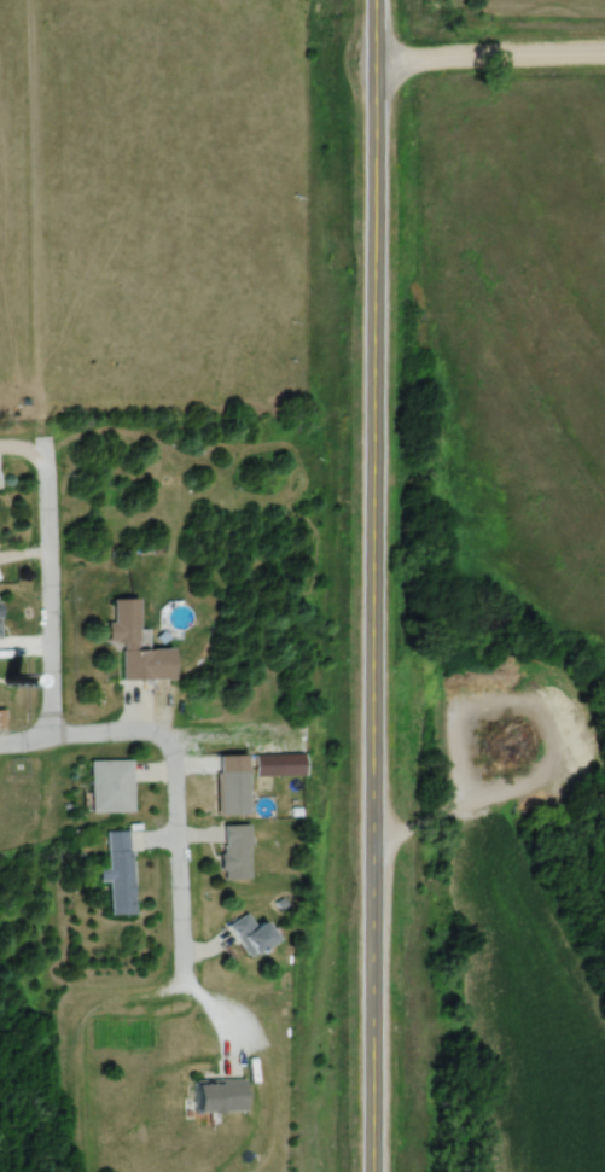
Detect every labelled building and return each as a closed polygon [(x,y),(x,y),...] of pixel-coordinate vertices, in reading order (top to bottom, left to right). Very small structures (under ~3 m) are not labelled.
[(172,678),(172,648),(137,649),(136,597),(112,598),(112,621),(106,621),(106,641),(121,641),(121,679),(172,678)] [(279,754),(280,777),(304,776),(303,754),(279,754)] [(246,815),(246,755),(219,755),(219,815),(246,815)] [(131,760),(89,760),(89,812),(131,812),(131,760)] [(249,826),(222,826),(222,880),(249,880),(249,826)] [(133,915),(130,831),(106,832),(107,869),(98,869),(98,883),(108,883),(109,916),(133,915)] [(276,942),(265,921),(254,927),(247,914),(228,925),(247,959),(276,942)] [(194,1112),(245,1112),(245,1081),(194,1081),(194,1112)]
